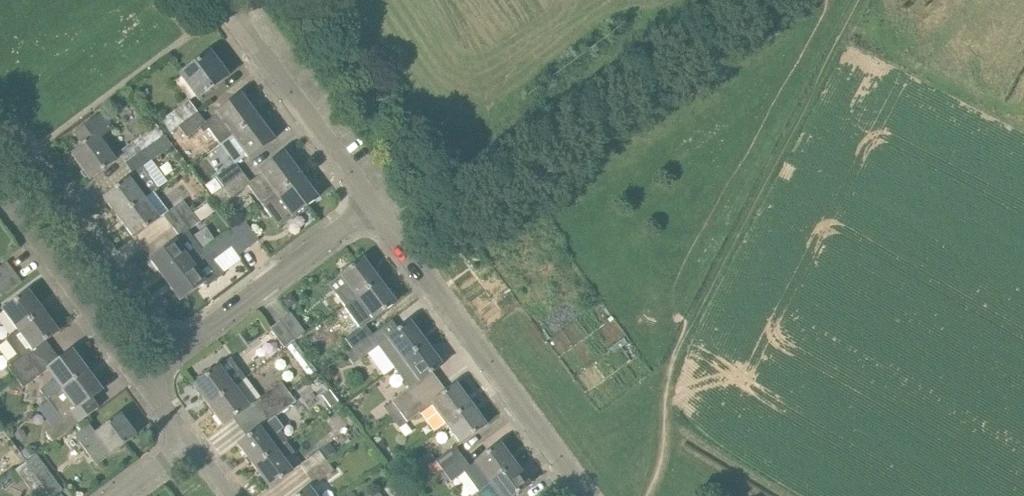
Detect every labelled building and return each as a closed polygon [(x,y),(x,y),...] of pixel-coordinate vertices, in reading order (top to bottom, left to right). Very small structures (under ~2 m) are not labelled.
[(198,99),(228,76),(209,52),(180,74),(198,99)] [(231,137),(258,117),(241,93),(214,114),(215,115),(205,123),(204,123),(205,124),(209,130),(220,145),(231,137)] [(189,101),(162,121),(171,133),(179,127),(198,113),(189,101)] [(91,179),(116,160),(101,139),(114,130),(102,113),(74,134),(84,145),(73,154),(91,179)] [(198,113),(179,127),(187,138),(205,124),(204,123),(205,123),(198,113)] [(248,161),(276,140),(258,117),(231,137),(220,145),(235,164),(236,163),(245,156),(248,161)] [(126,165),(166,136),(158,124),(118,153),(126,165)] [(134,175),(144,167),(173,145),(166,136),(126,165),(134,175)] [(260,175),(250,183),(251,184),(248,186),(262,205),(301,175),(284,152),(258,172),(260,175)] [(224,188),(244,174),(236,163),(235,164),(216,178),(224,188)] [(119,218),(145,198),(159,188),(144,167),(134,175),(104,197),(119,218)] [(250,183),(244,174),(224,188),(232,198),(248,186),(251,184),(250,183)] [(279,229),(293,218),(319,199),(301,175),(262,205),(279,229)] [(134,238),(160,218),(145,198),(119,218),(134,238)] [(173,227),(191,212),(184,202),(165,216),(173,227)] [(180,237),(199,222),(191,212),(173,227),(180,237)] [(249,248),(259,241),(244,221),(235,229),(249,248)] [(249,248),(235,229),(204,251),(165,280),(181,301),(222,270),(215,260),(231,247),(238,256),(249,248)] [(165,280),(204,251),(189,231),(150,260),(165,280)] [(345,307),(357,299),(379,281),(363,259),(340,277),(347,286),(336,294),(345,307)] [(14,273),(6,262),(0,267),(0,283),(14,273)] [(21,282),(14,273),(0,283),(0,294),(2,296),(21,282)] [(373,320),(396,303),(379,281),(357,299),(373,320)] [(18,331),(44,312),(29,292),(3,311),(18,331)] [(33,351),(58,332),(44,312),(18,331),(6,340),(21,359),(28,354),(33,351)] [(294,341),(305,332),(291,313),(280,321),(294,341)] [(284,348),(294,341),(280,321),(270,329),(284,348)] [(379,344),(378,345),(379,346),(395,367),(426,344),(410,322),(379,344)] [(353,349),(373,335),(365,325),(346,339),(353,349)] [(361,360),(379,346),(378,345),(379,344),(373,335),(353,349),(361,360)] [(392,418),(439,382),(432,373),(442,365),(426,344),(395,367),(411,388),(392,402),(385,408),(392,418)] [(347,354),(355,364),(361,360),(353,349),(347,354)] [(49,401),(88,372),(72,351),(46,370),(54,381),(40,390),(47,401),(48,400),(49,401)] [(16,378),(35,364),(28,354),(21,359),(9,368),(16,378)] [(209,406),(235,387),(235,386),(245,378),(231,358),(194,386),(209,406)] [(42,373),(35,364),(16,378),(23,387),(42,373)] [(53,442),(60,437),(99,408),(91,398),(102,391),(88,372),(49,401),(39,408),(53,427),(46,432),(53,442)] [(241,428),(290,392),(282,382),(250,407),(235,387),(209,406),(224,426),(234,418),(241,428)] [(446,392),(439,382),(392,418),(400,428),(420,413),(434,432),(445,424),(471,405),(456,384),(446,392)] [(335,408),(341,403),(331,391),(325,396),(335,408)] [(254,467),(277,450),(277,449),(287,442),(271,421),(297,401),(290,392),(241,428),(248,437),(238,445),(254,467)] [(460,445),(486,425),(471,405),(445,424),(460,445)] [(135,436),(120,415),(96,434),(89,425),(75,436),(91,457),(104,447),(110,455),(135,436)] [(308,475),(327,461),(338,452),(330,443),(300,465),(308,475)] [(500,444),(470,466),(471,467),(464,472),(478,492),(489,484),(515,464),(500,444)] [(443,472),(463,457),(456,447),(436,461),(443,472)] [(270,488),(293,471),(277,450),(254,467),(270,488)] [(52,495),(54,495),(63,489),(36,455),(26,463),(39,479),(52,495)] [(470,466),(463,457),(444,472),(451,482),(464,472),(471,467),(470,466)] [(315,485),(334,470),(327,461),(308,475),(315,485)] [(489,484),(498,495),(515,495),(530,485),(515,464),(489,484)] [(28,487),(35,495),(52,495),(39,479),(28,487)] [(311,487),(299,495),(317,495),(311,487)]
